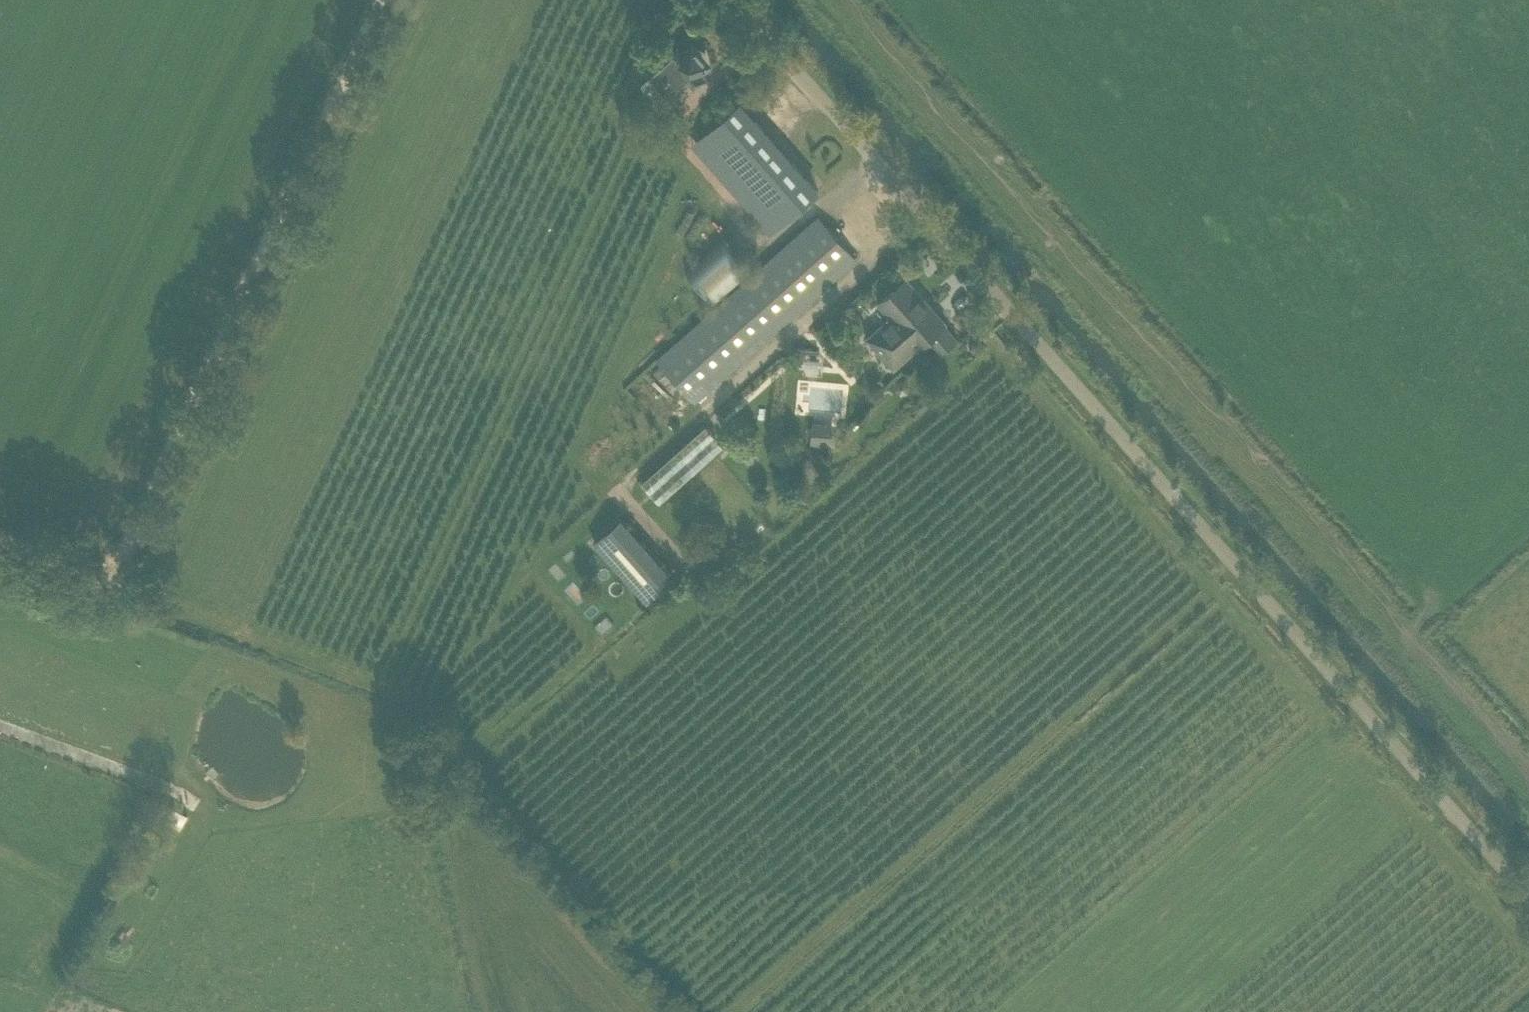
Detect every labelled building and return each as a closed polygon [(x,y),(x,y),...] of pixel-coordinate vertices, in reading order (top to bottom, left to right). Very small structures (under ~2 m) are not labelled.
[(695,48),(692,45),(682,53),(677,47),(649,71),(651,74),(642,82),(642,86),(655,99),(658,100),(667,92),(684,78),(692,87),(703,78),(699,72),(709,63),(706,60),(703,51),(695,48)] [(703,136),(694,144),(717,169),(715,171),(746,206),(760,194),(771,206),(798,182),(784,166),(733,109),(703,136)] [(829,212),(859,185),(806,125),(776,151),(829,212)] [(658,359),(695,401),(855,259),(818,217),(658,359)] [(724,240),(687,272),(714,303),(751,271),(724,240)] [(923,311),(930,305),(905,277),(877,302),(891,317),(867,338),(894,368),(917,346),(918,347),(929,338),(942,353),(957,339),(944,324),(946,322),(943,323),(933,312),(927,317),(923,311)] [(839,423),(812,421),(810,443),(837,446),(839,423)] [(708,422),(643,481),(662,502),(727,443),(708,422)] [(675,577),(622,518),(594,543),(647,602),(675,577)]
